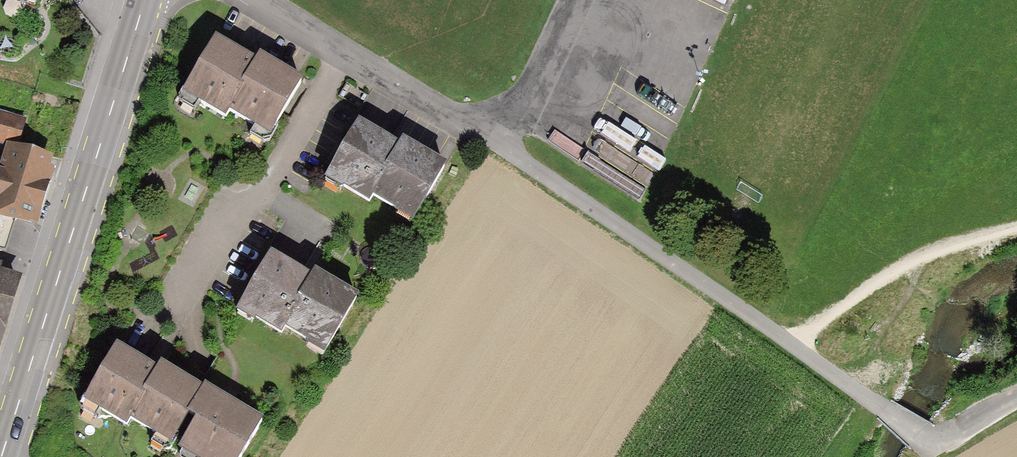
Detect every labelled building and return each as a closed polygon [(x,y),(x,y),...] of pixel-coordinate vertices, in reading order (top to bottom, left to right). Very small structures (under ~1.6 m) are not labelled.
[(248,59),(211,36),(179,88),(218,111),(223,103),(263,129),(296,76),(254,50),(248,59)] [(0,112),(0,142),(12,146),(20,119),(0,112)] [(396,146),(350,120),(318,176),(361,200),(366,191),(407,215),(439,160),(400,138),(396,146)] [(0,153),(0,212),(30,221),(46,166),(0,153)] [(305,276),(262,252),(230,307),(275,333),(280,324),(320,347),(351,294),(309,270),(305,276)] [(10,276),(0,273),(0,318),(10,276)] [(108,348),(77,401),(121,427),(127,418),(193,456),(234,456),(260,414),(201,379),(196,388),(154,363),(148,372),(108,348)]
